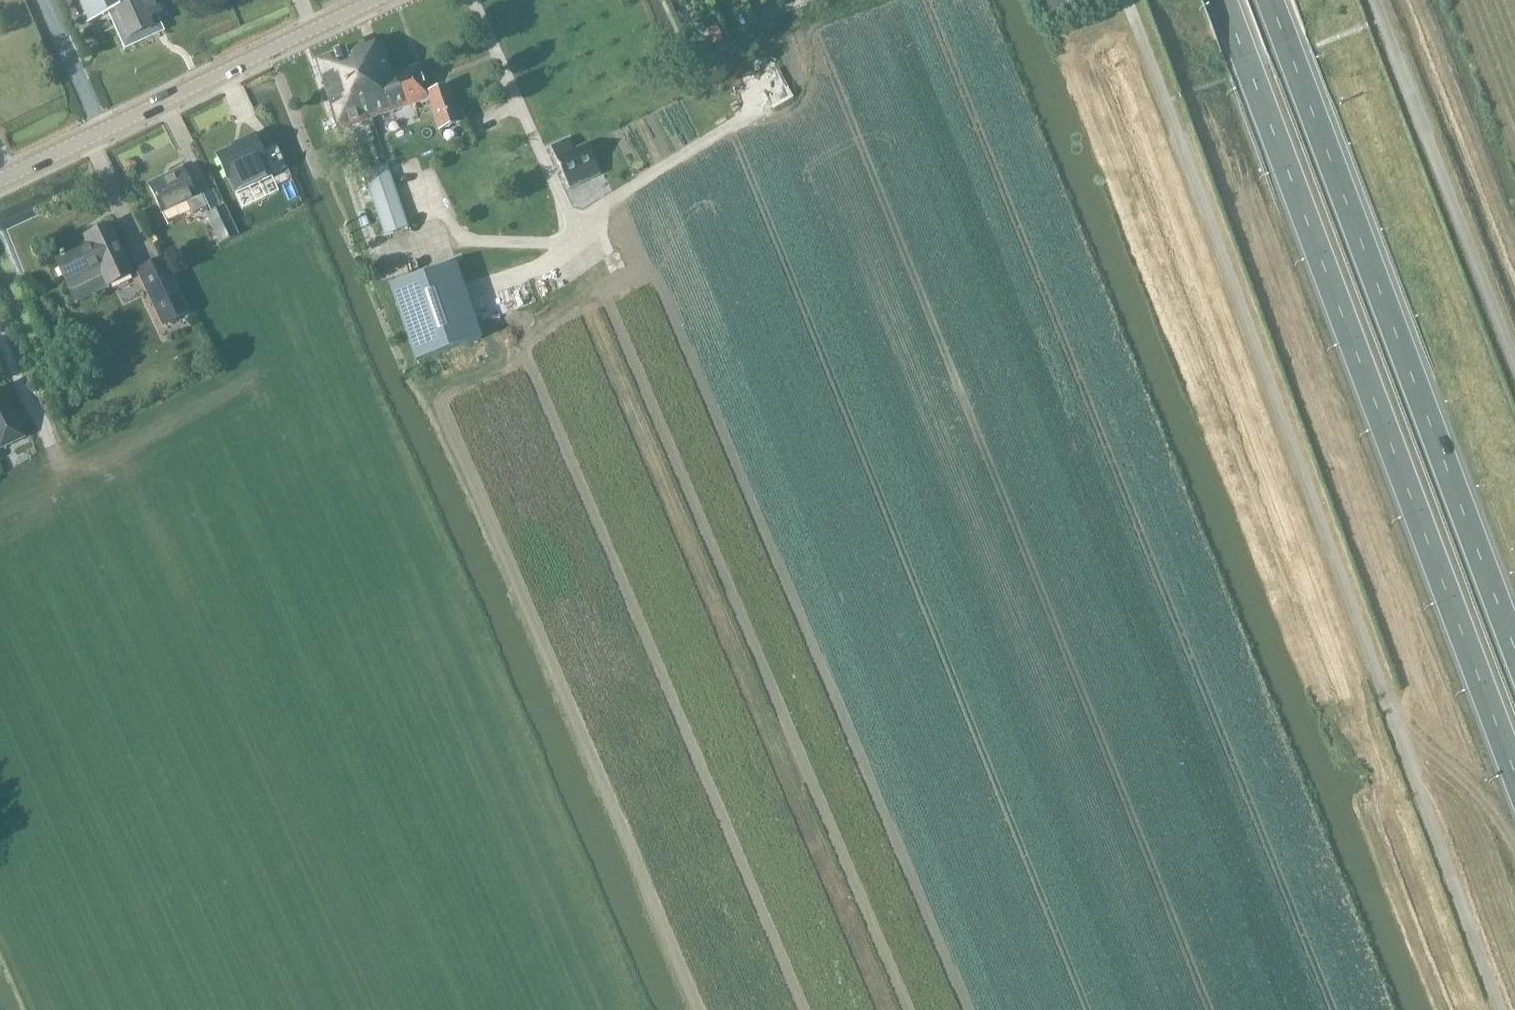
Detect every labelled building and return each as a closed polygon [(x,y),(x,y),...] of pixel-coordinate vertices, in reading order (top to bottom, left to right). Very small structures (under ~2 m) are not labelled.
[(85,24),(115,11),(127,39),(154,27),(150,19),(163,13),(157,0),(74,0),(85,24)] [(364,44),(316,60),(339,130),(429,99),(427,94),(417,67),(393,75),(381,43),(365,48),(364,44)] [(429,99),(440,130),(461,123),(449,86),(427,94),(429,99)] [(257,182),(274,174),(285,169),(286,168),(276,147),(263,153),(254,135),(239,142),(241,145),(217,156),(229,181),(251,170),(257,182)] [(569,140),(551,148),(569,189),(576,186),(601,175),(587,145),(574,151),(569,140)] [(387,166),(364,174),(385,237),(408,229),(387,166)] [(187,202),(193,214),(207,207),(201,195),(196,197),(183,169),(149,185),(163,214),(187,202)] [(207,215),(221,244),(239,235),(225,207),(207,215)] [(88,244),(56,259),(71,292),(104,277),(108,286),(133,274),(110,225),(85,237),(88,244)] [(138,270),(165,324),(190,312),(163,258),(138,270)] [(391,286),(415,355),(417,362),(482,339),(456,264),(391,286)] [(2,451),(27,438),(3,388),(0,389),(0,447),(2,451)]
